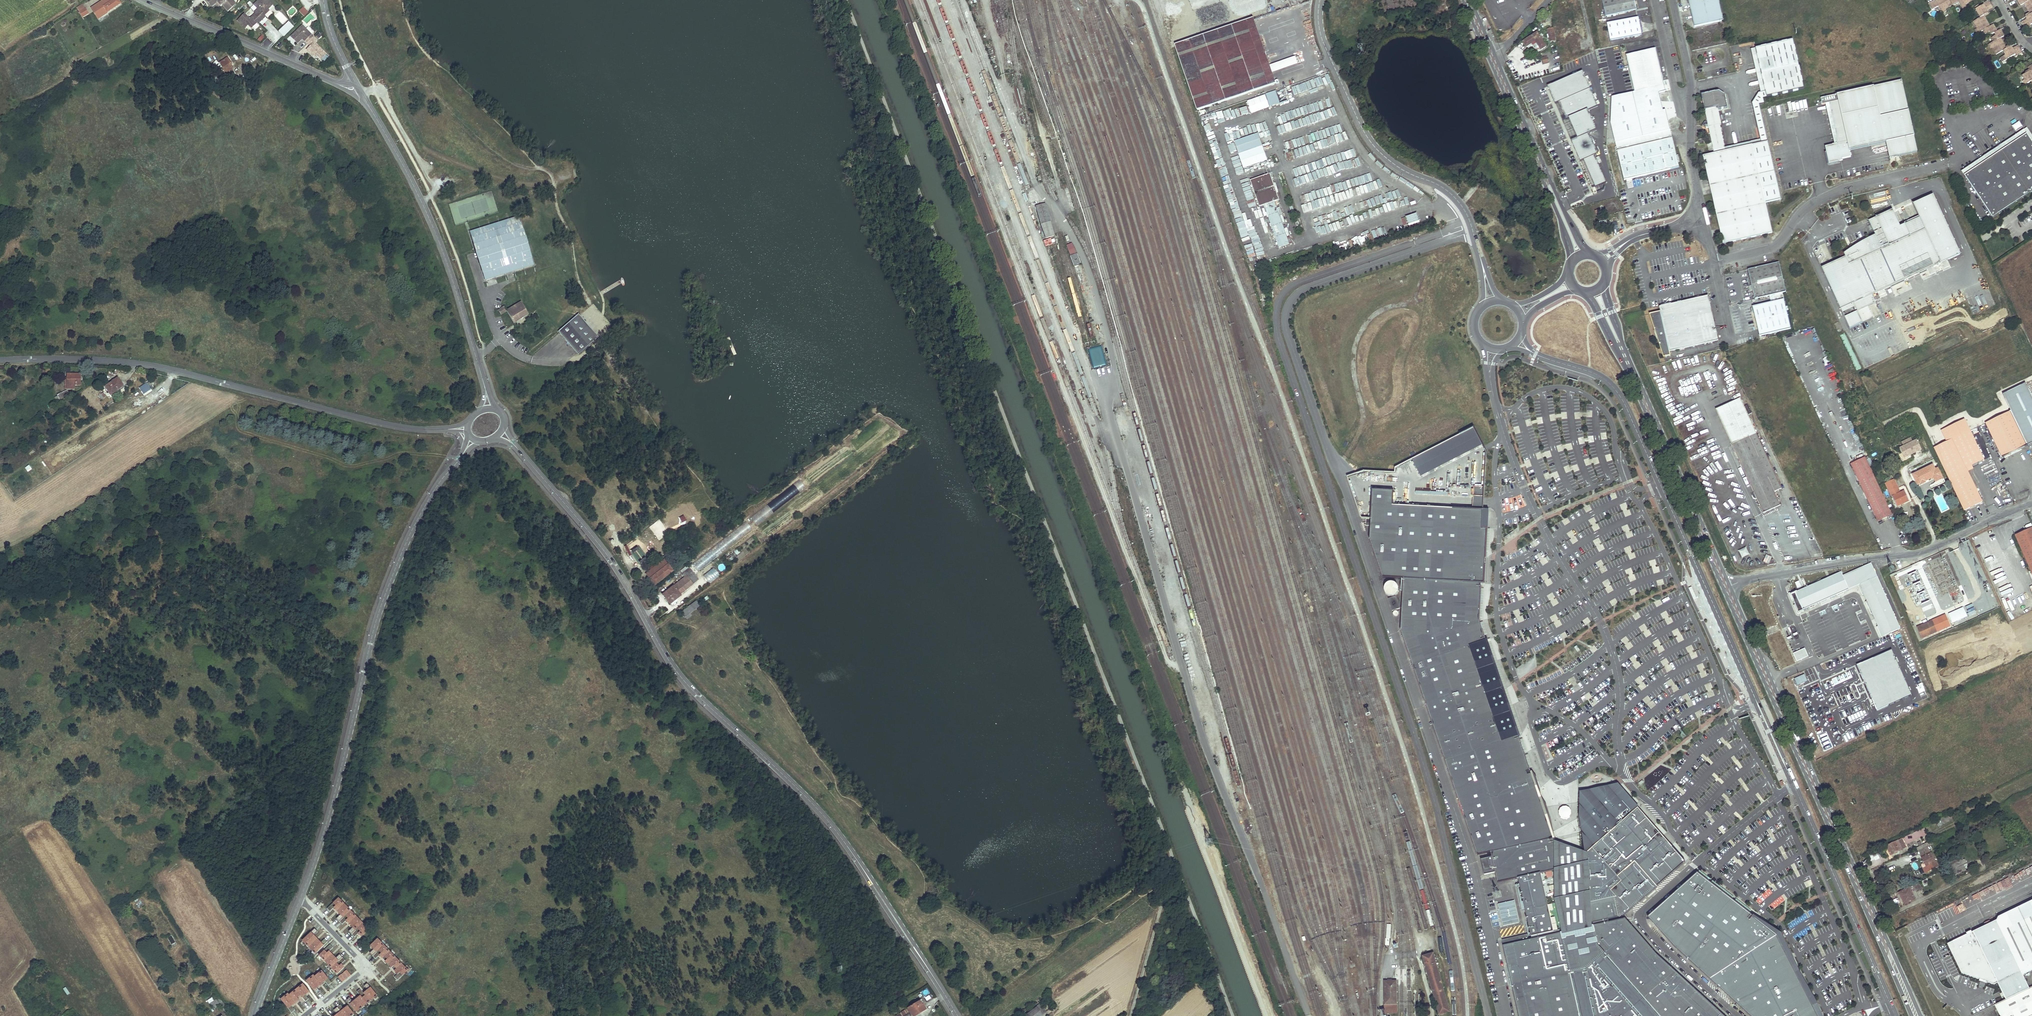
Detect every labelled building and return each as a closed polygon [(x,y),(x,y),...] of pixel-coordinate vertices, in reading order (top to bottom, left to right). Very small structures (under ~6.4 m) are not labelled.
[(107,0),(104,0),(94,6),(101,16),(121,4),(119,0),(107,0)] [(206,1),(213,8),(216,6),(218,4),(221,8),(223,6),(229,13),(234,8),(228,0),(207,0),(206,1)] [(234,8),(237,6),(232,0),(228,0),(234,8)] [(267,0),(261,0),(254,6),(258,10),(255,14),(256,15),(250,21),(245,16),(238,22),(245,30),(249,26),(252,30),(258,23),(259,24),(266,18),(265,17),(270,12),(269,11),(273,6),(267,0)] [(1606,16),(1638,9),(1636,0),(1602,0),(1606,16)] [(1694,27),(1724,20),(1719,0),(1688,0),(1694,27)] [(1929,3),(1932,9),(1938,6),(1941,11),(1945,9),(1952,5),(1949,0),(1938,0),(1935,1),(1934,0),(1929,3)] [(1989,0),(1983,4),(1983,5),(1980,7),(1976,9),(1980,17),(1988,13),(1987,10),(1992,7),(1989,0)] [(2020,5),(2024,3),(2029,13),(2025,15),(2027,19),(2021,22),(2025,29),(2031,25),(2031,24),(2031,23),(2031,0),(2018,0),(2020,5)] [(298,11),(304,17),(308,12),(303,7),(298,11)] [(1980,17),(1973,21),(1977,28),(1979,32),(1983,29),(1985,34),(1989,32),(1991,34),(1994,32),(1997,31),(1993,24),(1989,26),(1984,16),(1989,14),(1988,13),(1980,17)] [(1643,34),(1639,17),(1608,23),(1612,41),(1643,34)] [(1276,84),(1254,19),(1176,45),(1198,111),(1257,90),(1258,93),(1275,87),(1274,85),(1276,84)] [(277,44),(294,26),(288,21),(279,31),(267,20),(264,23),(271,31),(267,35),(277,44)] [(302,26),(291,37),(298,44),(302,40),(305,42),(305,41),(311,47),(307,51),(314,57),(315,56),(316,57),(317,56),(321,60),(327,55),(315,43),(317,41),(302,26)] [(1997,31),(1994,32),(1995,35),(1992,37),(1994,41),(1990,43),(1992,47),(1996,54),(2003,50),(2011,46),(2010,45),(2006,47),(2001,38),(2004,36),(2000,29),(1997,31)] [(1191,33),(1193,39),(1201,36),(1199,31),(1191,33)] [(1536,41),(1541,50),(1546,46),(1537,33),(1523,42),(1527,47),(1532,44),(1536,41)] [(261,43),(267,38),(263,34),(257,39),(261,43)] [(1576,37),(1571,38),(1574,55),(1581,54),(1578,38),(1577,39),(1576,37)] [(1793,40),(1756,48),(1765,91),(1761,93),(1758,93),(1752,103),(1760,140),(1761,143),(1752,145),(1766,203),(1776,200),(1755,106),(1759,105),(1764,104),(1763,99),(1804,89),(1793,40)] [(1536,41),(1532,44),(1537,52),(1541,50),(1536,41)] [(2018,45),(2013,48),(2016,54),(2016,55),(2021,52),(2018,45)] [(2011,46),(2003,50),(2006,55),(2000,58),(2002,62),(2007,59),(2012,57),(2016,54),(2013,48),(2011,46)] [(1603,48),(1596,49),(1598,63),(1606,61),(1603,48)] [(1656,48),(1626,55),(1635,92),(1658,87),(1664,85),(1656,48)] [(1761,93),(1765,91),(1756,48),(1751,49),(1761,93)] [(219,63),(228,77),(234,73),(232,70),(234,68),(230,63),(231,62),(228,58),(219,63)] [(2025,72),(2026,73),(2022,75),(2025,79),(2027,83),(2031,81),(2031,74),(2031,69),(2025,72)] [(1838,144),(1827,147),(1831,162),(1851,157),(1849,151),(1886,143),(1895,140),(1898,156),(1917,152),(1913,136),(1914,136),(1901,81),(1820,99),(1822,105),(1829,104),(1838,144)] [(1635,92),(1612,97),(1612,123),(1624,180),(1626,180),(1632,178),(1679,167),(1666,110),(1663,110),(1658,87),(1635,92)] [(1246,101),(1250,114),(1280,104),(1276,91),(1246,101)] [(1719,91),(1702,95),(1707,121),(1704,122),(1703,125),(1706,127),(1708,127),(1714,153),(1703,156),(1723,244),(1772,233),(1766,203),(1752,145),(1725,151),(1725,148),(1720,124),(1721,124),(1718,110),(1728,108),(1725,95),(1720,96),(1719,91)] [(1781,199),(1759,105),(1755,106),(1776,200),(1781,199)] [(2012,125),(2014,130),(2021,127),(2019,122),(2012,125)] [(1243,168),(1268,160),(1258,132),(1234,141),(1243,168)] [(1963,170),(1965,174),(2021,137),(2018,133),(1963,170)] [(1994,217),(2031,191),(2031,139),(2028,133),(2021,137),(1965,174),(1994,217)] [(1886,143),(1890,159),(1899,157),(1898,156),(1895,140),(1886,143)] [(1752,142),(1725,148),(1725,151),(1752,145),(1752,142)] [(1271,174),(1251,180),(1260,207),(1280,200),(1271,174)] [(1031,206),(1039,203),(1034,190),(1027,192),(1031,206)] [(1036,206),(1041,224),(1050,222),(1045,204),(1036,206)] [(1417,214),(1406,218),(1409,226),(1420,221),(1417,214)] [(533,266),(518,218),(505,222),(470,234),(485,281),(533,266)] [(1070,255),(1075,253),(1072,243),(1066,245),(1070,255)] [(1779,262),(1748,269),(1755,299),(1786,292),(1779,262)] [(1661,312),(1650,314),(1664,357),(1670,355),(1669,351),(1718,340),(1708,296),(1660,307),(1661,312)] [(1790,328),(1783,299),(1752,306),(1759,335),(1790,328)] [(498,310),(501,316),(507,313),(514,325),(529,316),(521,303),(507,311),(504,306),(498,310)] [(599,337),(578,314),(558,331),(578,354),(599,337)] [(67,374),(67,389),(74,389),(74,385),(81,385),(81,374),(67,374)] [(118,378),(106,387),(111,394),(117,390),(118,391),(124,387),(118,378)] [(138,388),(145,396),(153,390),(146,382),(138,388)] [(2002,458),(2031,444),(2031,398),(2025,384),(2002,395),(2010,412),(1985,424),(2002,458)] [(57,406),(62,403),(64,403),(69,400),(68,397),(70,396),(67,390),(58,395),(58,396),(55,397),(57,402),(55,403),(57,406)] [(1737,400),(1716,410),(1719,415),(1740,405),(1737,400)] [(1719,415),(1763,513),(1780,505),(1777,498),(1781,496),(1753,435),(1740,405),(1719,415)] [(1964,420),(1956,424),(1975,463),(1983,459),(1964,420)] [(1975,463),(1956,424),(1941,431),(1947,442),(1934,448),(1964,511),(1982,502),(1967,471),(1965,468),(1971,465),(1975,463)] [(1412,458),(1422,476),(1484,443),(1475,426),(1412,458)] [(1913,433),(1896,441),(1901,450),(1917,442),(1913,433)] [(1917,442),(1901,450),(1906,462),(1911,459),(1910,457),(1922,451),(1917,442)] [(1892,515),(1878,486),(1865,457),(1850,464),(1878,521),(1892,515)] [(1933,465),(1912,474),(1917,485),(1933,477),(1937,486),(1944,482),(1938,468),(1935,469),(1933,465)] [(1894,479),(1885,483),(1896,507),(1909,501),(1904,491),(1900,493),(1894,479)] [(1473,508),(1484,508),(1485,486),(1474,485),(1473,508)] [(1473,508),(1393,503),(1394,489),(1373,488),(1371,538),(1384,577),(1404,578),(1402,630),(1412,659),(1421,686),(1433,721),(1445,756),(1457,791),(1478,855),(1492,852),(1494,862),(1499,882),(1521,877),(1540,873),(1557,869),(1555,841),(1554,836),(1538,790),(1531,769),(1519,735),(1521,735),(1509,698),(1497,664),(1488,638),(1487,638),(1480,620),(1482,582),(1486,582),(1490,508),(1484,508),(1473,508)] [(767,504),(750,517),(757,525),(774,512),(767,504)] [(2016,535),(2031,570),(2031,569),(2031,528),(2016,535)] [(1741,558),(1749,555),(1747,548),(1739,550),(1741,558)] [(689,554),(686,550),(678,556),(681,560),(689,554)] [(655,585),(663,578),(662,577),(672,570),(671,569),(676,566),(673,563),(669,566),(668,565),(651,579),(655,585)] [(1841,573),(1791,594),(1799,612),(1802,610),(1849,589),(1860,585),(1895,665),(1873,674),(1880,692),(1916,676),(1917,679),(1920,677),(1919,675),(1920,674),(1896,619),(1900,617),(1896,609),(1892,611),(1871,563),(1842,576),(1841,573)] [(703,576),(709,583),(719,575),(713,568),(703,576)] [(673,571),(672,570),(662,577),(663,578),(673,571)] [(1924,571),(1909,576),(1912,585),(1927,579),(1924,571)] [(686,576),(693,584),(698,580),(692,572),(686,576)] [(686,576),(664,594),(666,596),(665,597),(670,603),(676,598),(677,599),(681,596),(680,594),(693,584),(686,576)] [(1911,586),(1901,590),(1908,606),(1918,602),(1911,586)] [(1849,589),(1802,610),(1804,613),(1851,593),(1849,589)] [(1389,599),(1393,610),(1399,607),(1396,596),(1389,599)] [(704,600),(701,603),(702,604),(700,606),(700,607),(699,608),(702,610),(708,606),(704,600)] [(700,606),(698,604),(696,601),(681,613),(685,618),(685,617),(687,620),(692,616),(691,613),(700,606)] [(1973,606),(1966,608),(1970,619),(1977,616),(1973,606)] [(1963,608),(1948,614),(1952,623),(1967,617),(1963,608)] [(1946,615),(1933,621),(1938,632),(1951,627),(1946,615)] [(1933,621),(1917,627),(1922,638),(1938,632),(1933,621)] [(1796,638),(1793,629),(1795,629),(1793,624),(1783,628),(1787,641),(1796,638)] [(1796,662),(1808,657),(1804,648),(1793,653),(1796,662)] [(1919,684),(1908,689),(1915,705),(1926,700),(1919,684)] [(1752,782),(1739,763),(1711,784),(1724,802),(1752,782)] [(1615,898),(1619,917),(1623,916),(1686,862),(1638,808),(1632,801),(1619,785),(1605,790),(1583,797),(1583,801),(1582,816),(1587,852),(1590,903),(1615,898)] [(1560,808),(1563,819),(1572,817),(1570,806),(1560,808)] [(1917,839),(1914,833),(1903,838),(1906,844),(1917,839)] [(1937,837),(1926,843),(1928,847),(1939,841),(1937,837)] [(1890,855),(1906,847),(1902,838),(1886,846),(1890,855)] [(1587,852),(1555,841),(1557,869),(1540,873),(1543,888),(1546,903),(1547,906),(1549,917),(1553,931),(1560,930),(1575,926),(1591,923),(1590,903),(1587,852)] [(1931,851),(1921,856),(1924,863),(1922,864),(1925,872),(1938,866),(1931,851)] [(1954,875),(1965,869),(1963,865),(1967,863),(1965,859),(1964,860),(1963,858),(1962,857),(1949,863),(1950,866),(1950,867),(1954,875)] [(1809,996),(1792,964),(1777,936),(1756,919),(1746,912),(1719,890),(1697,872),(1647,916),(1664,936),(1668,941),(1674,946),(1718,987),(1730,998),(1750,1015),(1819,1015),(1809,996)] [(1540,873),(1521,877),(1524,892),(1527,907),(1529,915),(1530,921),(1533,935),(1534,940),(1553,931),(1549,917),(1547,906),(1546,903),(1543,888),(1540,873)] [(1928,878),(1922,881),(1925,887),(1930,884),(1928,878)] [(1919,882),(1898,892),(1901,897),(1902,896),(1906,903),(1915,899),(1910,889),(1914,887),(1916,892),(1923,889),(1919,882)] [(344,904),(338,898),(327,908),(330,911),(334,908),(337,911),(344,904)] [(1717,1012),(1701,998),(1686,984),(1667,966),(1660,960),(1654,955),(1652,952),(1642,941),(1633,931),(1622,919),(1609,922),(1608,919),(1619,917),(1615,898),(1590,903),(1591,923),(1575,926),(1560,930),(1553,931),(1534,940),(1504,947),(1509,970),(1513,991),(1519,1015),(1721,1015),(1717,1012)] [(1499,904),(1504,925),(1520,922),(1515,900),(1499,904)] [(1950,943),(1963,971),(1996,982),(1997,982),(2005,999),(2029,988),(2022,975),(2031,970),(2031,903),(1950,943)] [(350,911),(344,904),(337,911),(340,915),(336,918),(339,921),(350,911)] [(356,917),(350,911),(339,921),(342,924),(346,920),(349,924),(356,917)] [(363,923),(356,917),(349,924),(353,927),(349,931),(352,934),(363,923)] [(368,930),(363,923),(352,934),(354,937),(358,933),(361,936),(368,930)] [(315,928),(302,940),(309,947),(317,939),(313,935),(317,931),(315,928)] [(317,939),(309,947),(315,954),(327,942),(325,939),(321,943),(317,939)] [(383,945),(377,939),(370,945),(373,949),(370,953),(372,956),(383,945)] [(330,944),(319,955),(325,961),(332,954),(329,951),(333,947),(330,944)] [(389,951),(383,945),(372,956),(375,959),(379,955),(382,958),(389,951)] [(389,951),(382,958),(388,964),(395,958),(389,951)] [(1434,953),(1423,955),(1439,1014),(1450,1011),(1434,953)] [(332,954),(325,961),(331,968),(342,957),(339,954),(336,958),(332,954)] [(342,957),(331,968),(337,974),(344,967),(341,964),(345,960),(342,957)] [(395,958),(388,964),(394,970),(401,964),(395,958)] [(401,964),(394,970),(397,974),(394,977),(397,980),(407,970),(401,964)] [(332,983),(322,971),(315,977),(321,985),(325,981),(329,986),(332,983)] [(317,988),(321,985),(315,977),(314,975),(307,981),(317,995),(321,992),(317,988)] [(1384,980),(1385,1004),(1397,1004),(1397,980),(1384,980)] [(373,986),(380,994),(385,990),(379,981),(373,986)] [(306,995),(309,992),(303,984),(296,990),(306,1002),(309,999),(306,995)] [(370,1002),(377,996),(368,984),(364,986),(368,991),(364,994),(370,1002)] [(1995,1004),(2001,1015),(2031,1015),(2031,986),(2029,988),(2005,999),(1995,1004)] [(363,1007),(370,1002),(364,994),(360,989),(357,992),(360,996),(357,999),(363,1007)] [(303,1004),(306,1002),(296,990),(289,995),(296,1003),(299,1000),(303,1004)] [(292,1006),(296,1003),(289,995),(288,994),(281,1000),(292,1013),(295,1010),(292,1006)] [(223,1009),(226,1007),(220,997),(210,1003),(214,1009),(220,1005),(223,1009)] [(356,1013),(363,1007),(357,999),(353,1002),(350,998),(346,1001),(356,1013)] [(919,1001),(907,1009),(905,1005),(899,1009),(901,1013),(896,1015),(906,1015),(909,1015),(910,1015),(912,1015),(913,1015),(915,1015),(926,1009),(923,1004),(922,1005),(919,1001)] [(354,1014),(348,1006),(344,1010),(340,1005),(337,1008),(344,1015),(352,1015),(354,1014)] [(1040,1005),(1027,1015),(1028,1015),(1042,1015),(1045,1012),(1040,1005)] [(337,1008),(334,1010),(337,1015),(336,1015),(344,1015),(337,1008)]
